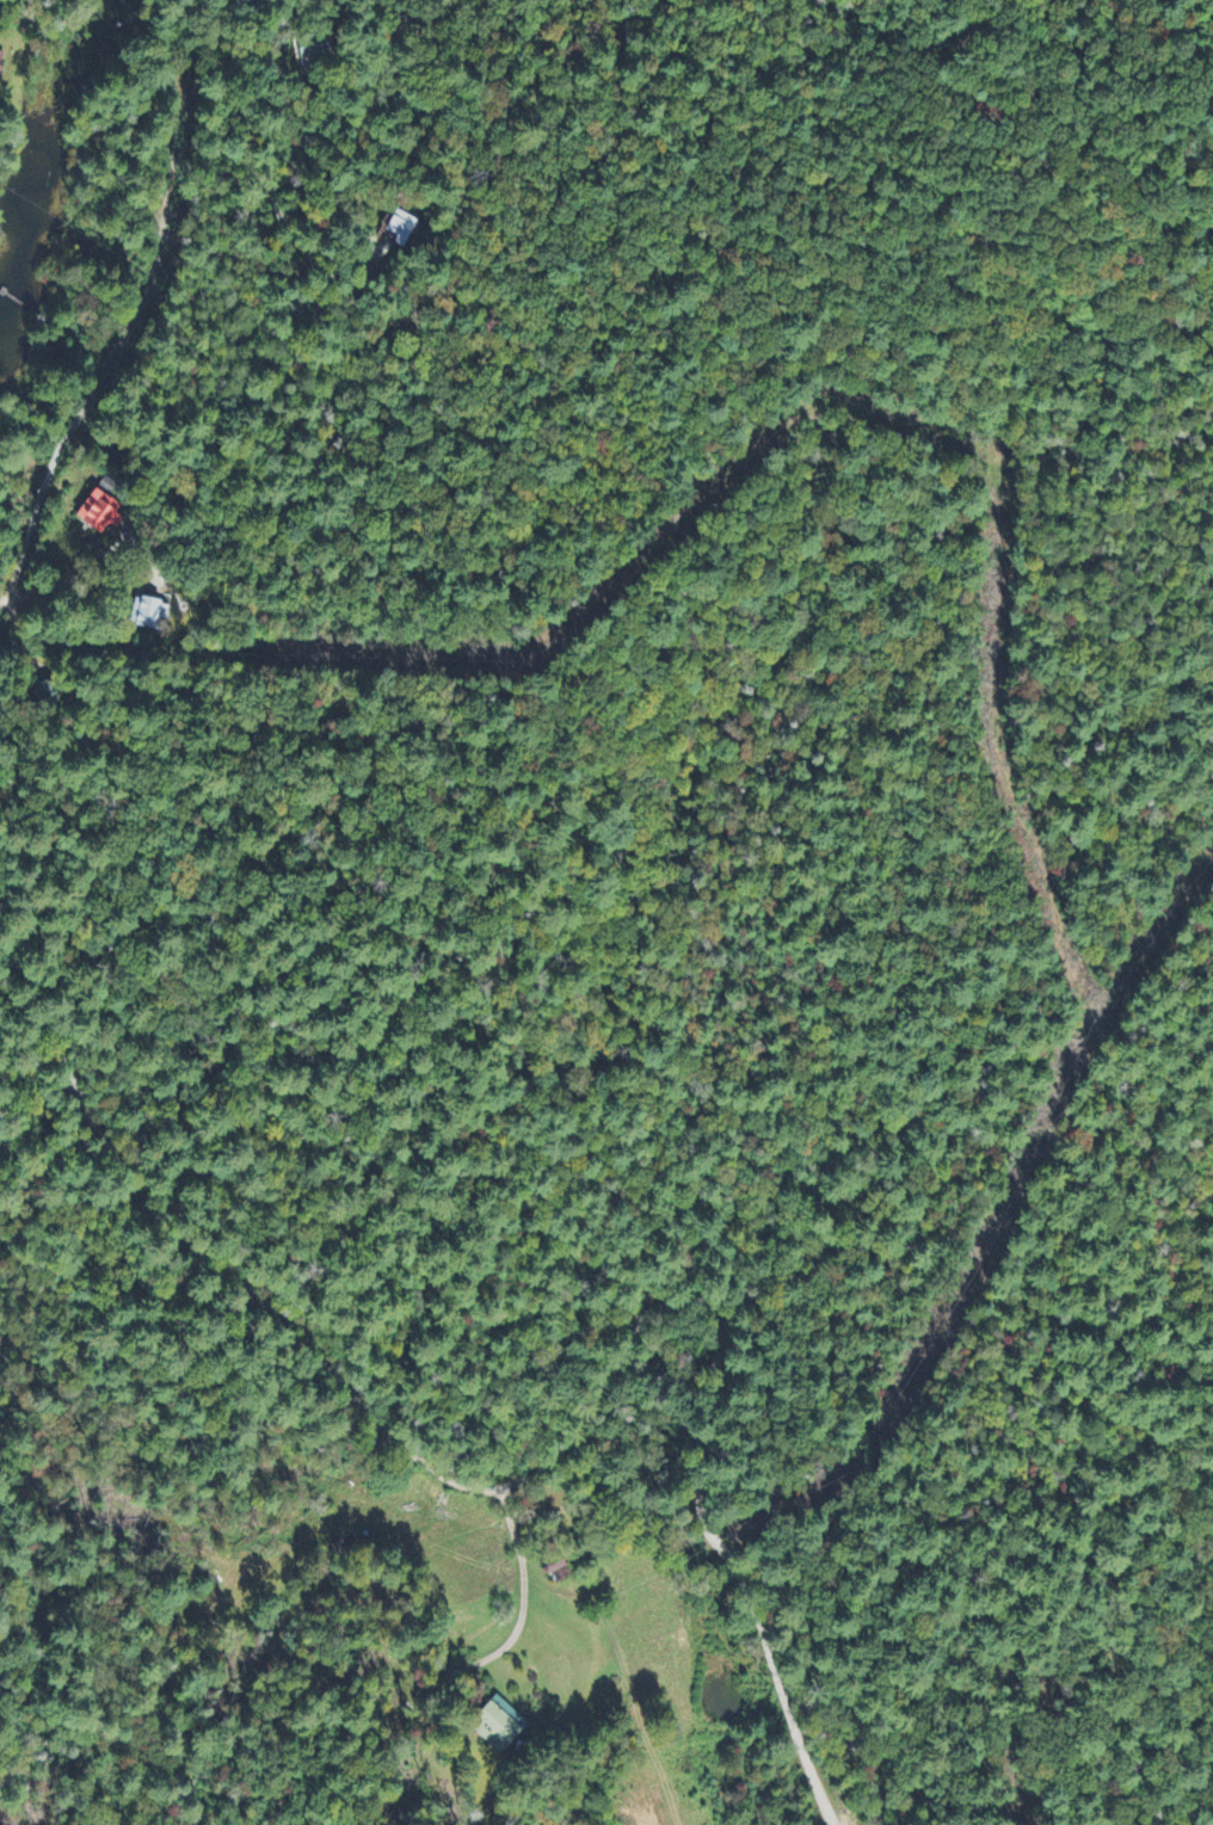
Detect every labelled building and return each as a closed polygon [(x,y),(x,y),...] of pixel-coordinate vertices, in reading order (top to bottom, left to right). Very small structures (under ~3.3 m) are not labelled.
[(105,539),(120,519),(115,515),(120,509),(98,491),(77,517),(105,539)] [(170,606),(138,602),(135,626),(166,630),(170,606)] [(474,1728),(504,1757),(532,1728),(502,1699),(474,1728)]
